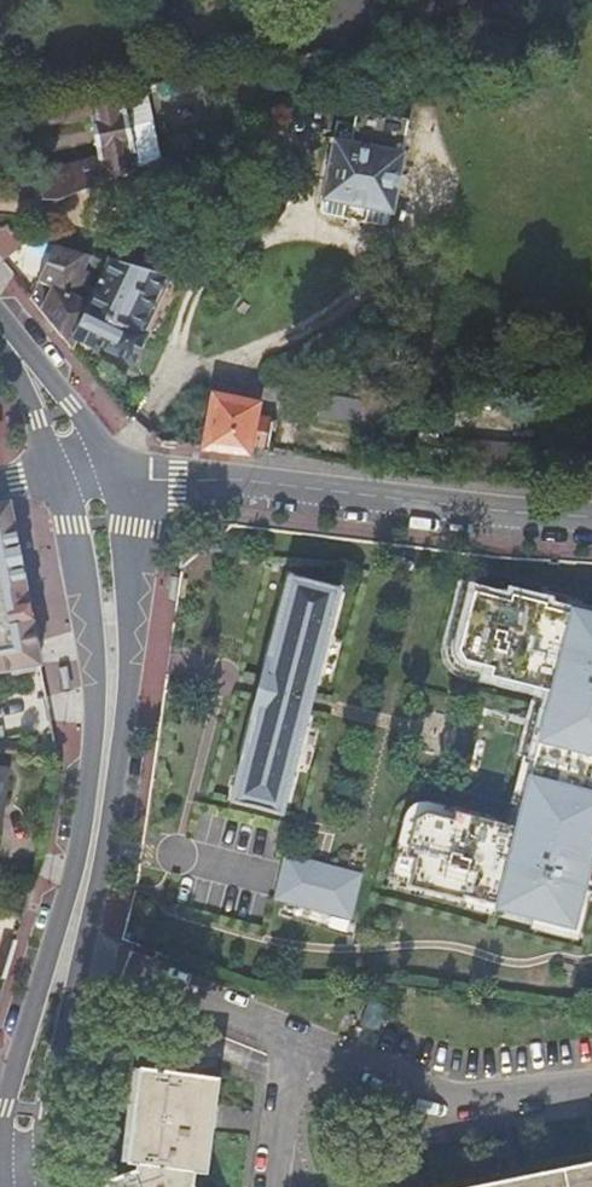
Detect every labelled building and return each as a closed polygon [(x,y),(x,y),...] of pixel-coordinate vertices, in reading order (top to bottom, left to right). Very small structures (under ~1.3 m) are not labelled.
[(111,94),(18,110),(21,130),(84,119),(92,160),(29,175),(34,204),(54,203),(127,172),(111,94)] [(400,122),(347,113),(344,126),(329,123),(313,203),(315,203),(313,213),(315,215),(317,216),(358,226),(358,225),(375,228),(378,228),(380,226),(382,216),(384,217),(396,155),(394,154),(400,122)] [(106,262),(56,257),(38,302),(59,324),(81,347),(85,339),(95,311),(87,307),(106,262)] [(169,271),(116,257),(95,311),(85,339),(148,365),(186,273),(169,271)] [(361,419),(365,399),(338,394),(334,414),(361,419)] [(250,407),(205,398),(196,449),(240,456),(250,407)] [(334,435),(263,421),(257,450),(329,464),(334,435)] [(51,674),(18,508),(6,504),(0,505),(0,683),(51,674)] [(289,575),(221,838),(271,852),(340,587),(336,586),(339,577),(325,573),(322,583),(289,575)] [(461,592),(443,661),(453,675),(477,680),(475,688),(531,701),(503,819),(449,807),(446,822),(423,816),(405,824),(394,866),(409,869),(402,900),(574,944),(591,875),(591,608),(548,598),(544,604),(509,595),(507,603),(461,592)] [(355,917),(366,870),(287,850),(275,896),(355,917)] [(141,1067),(130,1163),(139,1165),(139,1171),(109,1182),(111,1186),(195,1186),(195,1185),(196,1172),(210,1174),(222,1079),(141,1067)] [(455,1186),(591,1186),(591,1161),(455,1186)]
